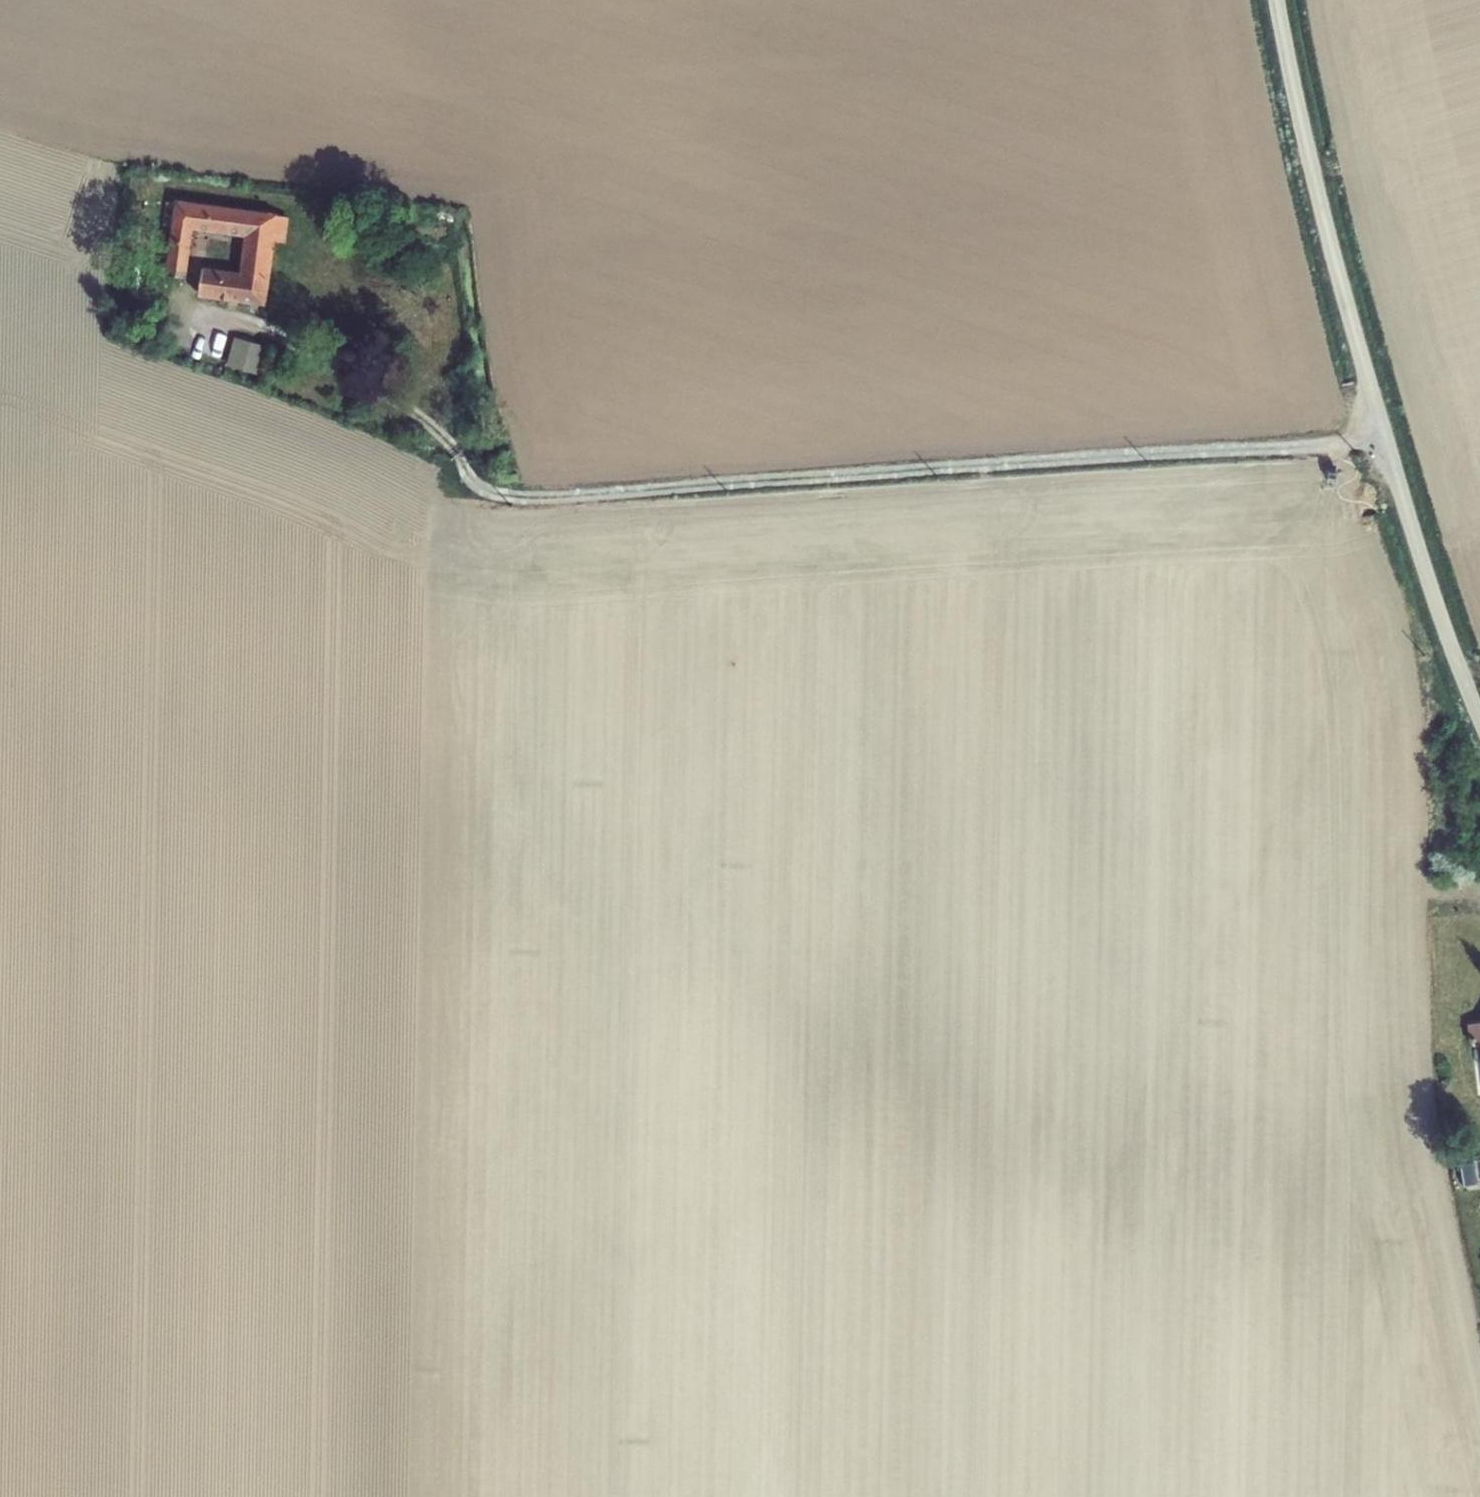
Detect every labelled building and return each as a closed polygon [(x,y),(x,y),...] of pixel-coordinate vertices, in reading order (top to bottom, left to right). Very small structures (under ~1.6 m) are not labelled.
[(267,304),(276,239),(286,242),(289,216),(278,213),(278,211),(176,197),(167,273),(187,276),(194,228),(245,235),(240,270),(204,266),(199,294),(267,304)] [(267,345),(235,336),(227,364),(260,373),(267,345)] [(1469,1024),(1471,1043),(1479,1041),(1479,1023),(1469,1024)]
